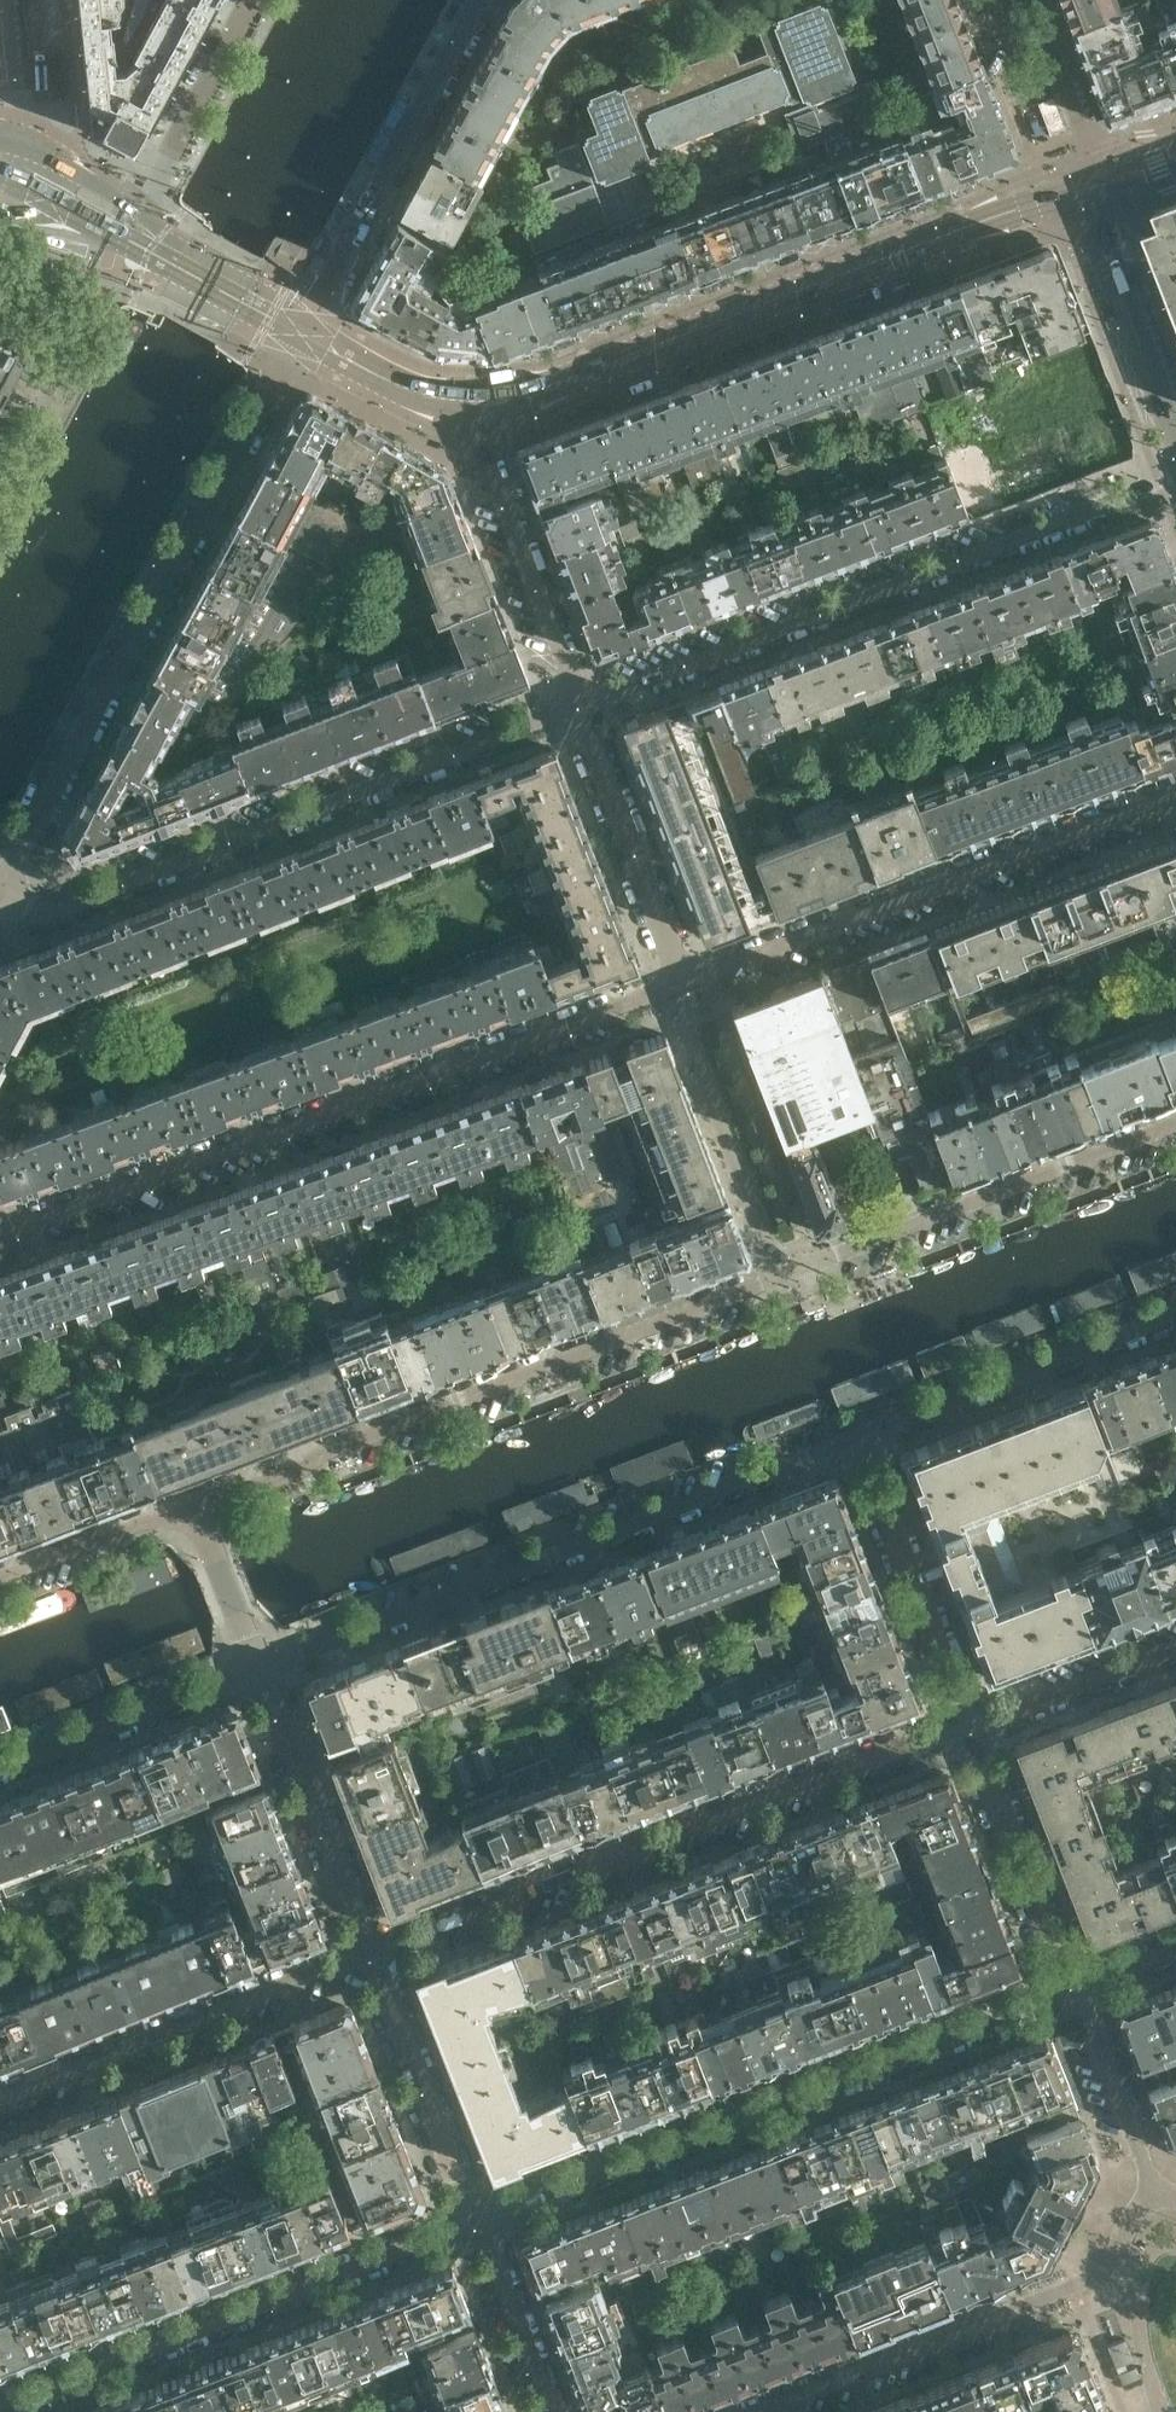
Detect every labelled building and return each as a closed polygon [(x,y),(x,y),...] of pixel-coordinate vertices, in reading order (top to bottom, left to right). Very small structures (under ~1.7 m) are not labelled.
[(110,21),(114,20),(120,9),(120,3),(121,0),(74,0),(81,73),(114,69),(110,21)] [(222,0),(151,0),(123,51),(139,59),(126,68),(114,69),(81,73),(87,128),(137,155),(149,132),(151,133),(222,0)] [(557,0),(517,0),(515,1),(508,15),(538,32),(548,44),(548,43),(565,24),(566,24),(557,0)] [(590,0),(557,0),(566,24),(595,12),(590,0)] [(623,0),(590,0),(595,12),(624,1),(623,0)] [(956,0),(907,0),(901,3),(911,29),(960,10),(956,0)] [(1060,2),(1071,29),(1116,12),(1111,0),(1064,0),(1060,2)] [(1164,14),(1175,46),(1175,0),(1158,0),(1164,14)] [(805,99),(852,81),(822,1),(758,26),(767,50),(738,62),(731,45),(620,88),(618,85),(587,97),(600,130),(583,136),(599,178),(647,160),(645,154),(661,148),(659,143),(785,94),(787,100),(803,93),(805,99)] [(1164,14),(1140,24),(1136,15),(1126,19),(1122,9),(1116,12),(1071,29),(1105,118),(1112,121),(1175,95),(1175,46),(1164,14)] [(970,37),(960,10),(911,29),(922,57),(970,37)] [(537,62),(548,44),(538,32),(508,15),(490,49),(537,75),(543,65),(537,62)] [(982,68),(970,37),(922,57),(934,87),(936,86),(982,68)] [(531,87),(537,75),(490,49),(471,82),(514,105),(526,84),(531,87)] [(1050,82),(1043,65),(1026,72),(1033,89),(1050,82)] [(943,105),(989,86),(982,68),(936,86),(943,105)] [(500,130),(514,105),(471,82),(453,117),(501,143),(506,133),(500,130)] [(978,171),(960,123),(998,108),(989,86),(943,105),(930,110),(932,118),(906,128),(910,138),(903,140),(922,193),(978,171)] [(866,117),(855,88),(781,116),(792,145),(866,117)] [(895,121),(929,107),(924,95),(891,110),(895,121)] [(1065,129),(1052,97),(1039,102),(1051,134),(1065,129)] [(1015,151),(998,108),(960,123),(978,171),(1012,158),(1015,151)] [(903,140),(895,121),(891,110),(870,119),(881,148),(901,201),(922,193),(903,140)] [(494,155),(501,143),(453,117),(434,152),(476,175),(489,152),(494,155)] [(608,221),(579,147),(551,158),(557,175),(535,184),(541,201),(519,209),(534,249),(608,221)] [(901,201),(881,148),(858,157),(878,210),(901,201)] [(431,157),(402,210),(453,236),(469,207),(483,179),(476,175),(434,152),(431,157)] [(878,210),(858,157),(837,165),(856,218),(877,210),(878,210)] [(856,218),(837,165),(814,174),(833,226),(856,218)] [(764,181),(759,168),(736,177),(742,190),(764,181)] [(833,226),(814,174),(791,183),(811,235),(833,226)] [(742,190),(736,177),(715,186),(720,199),(742,190)] [(811,235),(791,183),(768,192),(788,243),(811,235)] [(724,209),(720,199),(715,186),(693,195),(722,269),(744,260),(724,209)] [(788,243),(768,192),(746,201),(766,252),(788,243)] [(722,269),(693,195),(671,203),(678,222),(698,278),(722,269)] [(766,252),(746,201),(724,209),(744,260),(766,252)] [(1158,208),(1164,224),(1148,230),(1175,304),(1175,201),(1158,208)] [(675,286),(654,231),(647,213),(625,222),(632,240),(654,295),(675,286)] [(487,250),(503,223),(490,217),(475,244),(487,250)] [(397,220),(387,239),(429,261),(434,251),(443,256),(448,247),(397,220)] [(698,278),(678,222),(654,231),(675,286),(698,278)] [(304,257),(308,249),(283,238),(274,256),(295,271),(300,264),(303,260),(304,257)] [(387,239),(354,301),(356,308),(380,321),(393,296),(387,292),(393,282),(399,285),(407,272),(419,278),(429,261),(387,239)] [(654,295),(632,240),(611,249),(632,303),(654,295)] [(1083,332),(1056,261),(1056,260),(1051,246),(1037,251),(1037,252),(1036,252),(1021,258),(1020,258),(987,270),(987,271),(986,272),(986,271),(985,271),(985,272),(975,276),(974,276),(973,276),(972,276),(959,281),(959,282),(958,282),(957,282),(957,283),(985,359),(989,369),(1068,338),(1083,332)] [(632,303),(611,249),(589,258),(610,311),(632,303)] [(587,320),(567,267),(561,251),(537,262),(563,329),(587,320)] [(610,311),(589,258),(567,267),(587,320),(610,311)] [(563,329),(537,262),(515,272),(540,338),(563,329)] [(393,296),(380,321),(424,345),(446,304),(415,286),(416,284),(419,278),(407,272),(399,285),(404,287),(398,298),(393,296)] [(540,338),(515,272),(494,282),(500,298),(517,346),(540,338)] [(985,359),(957,283),(956,282),(929,293),(954,359),(958,369),(985,359)] [(954,359),(929,293),(911,300),(931,354),(939,351),(944,362),(954,359)] [(517,346),(500,298),(475,308),(493,355),(517,346)] [(931,354),(911,300),(888,308),(909,362),(931,354)] [(446,304),(424,345),(437,352),(480,355),(493,356),(475,308),(463,313),(446,304)] [(927,410),(909,362),(888,308),(825,332),(850,398),(864,434),(927,410)] [(850,398),(825,332),(806,339),(827,393),(836,390),(840,402),(850,398)] [(27,351),(19,347),(11,343),(6,340),(1,336),(0,335),(0,401),(27,351)] [(827,393),(806,339),(784,348),(805,402),(810,416),(826,409),(821,395),(827,393)] [(805,402),(784,348),(762,356),(783,410),(805,402)] [(796,446),(783,410),(762,356),(740,365),(761,418),(774,455),(796,446)] [(761,418),(740,365),(718,373),(738,427),(761,418)] [(738,427),(718,373),(699,380),(724,446),(734,442),(730,430),(738,427)] [(724,446),(699,380),(680,387),(701,441),(709,438),(714,450),(724,446)] [(680,388),(658,396),(678,450),(688,475),(693,489),(715,481),(710,467),(701,441),(680,388)] [(335,434),(347,413),(311,394),(302,396),(284,429),(313,445),(323,428),(335,434)] [(678,450),(658,396),(636,404),(656,458),(678,450)] [(656,458),(636,404),(614,413),(634,466),(635,466),(656,458)] [(346,497),(354,484),(382,432),(347,413),(335,434),(325,452),(323,456),(324,457),(329,473),(334,490),(346,497)] [(634,466),(614,413),(595,420),(613,467),(612,468),(615,474),(624,471),(628,482),(639,478),(635,466),(634,466)] [(613,467),(595,420),(569,430),(587,477),(612,468),(613,467)] [(283,430),(265,463),(318,492),(329,473),(324,457),(323,456),(325,452),(313,446),(283,430)] [(587,477),(569,430),(543,440),(561,487),(562,487),(568,502),(592,493),(586,478),(587,477)] [(382,482),(403,444),(382,432),(354,484),(375,495),(382,482)] [(561,487),(543,440),(516,450),(518,455),(540,513),(568,502),(562,487),(561,487)] [(446,467),(403,444),(382,482),(395,489),(395,488),(446,468),(446,467)] [(966,513),(943,454),(932,459),(936,470),(925,474),(943,522),(966,513)] [(378,524),(364,516),(318,492),(265,463),(237,516),(358,581),(378,524)] [(455,491),(446,468),(395,488),(395,489),(404,511),(455,491)] [(943,522),(925,474),(913,479),(909,468),(897,472),(920,531),(943,522)] [(920,531),(897,472),(886,476),(890,487),(879,492),(897,540),(920,531)] [(897,540),(879,492),(867,496),(863,485),(851,489),(874,548),(897,540)] [(874,548),(851,489),(840,494),(844,505),(833,509),(851,557),(874,548)] [(473,537),(464,514),(455,491),(404,511),(413,534),(386,544),(394,567),(419,558),(473,537)] [(548,532),(613,507),(610,497),(598,501),(594,492),(592,493),(568,502),(540,513),(548,532)] [(851,557),(833,509),(821,514),(817,503),(806,507),(828,566),(851,557)] [(609,530),(606,521),(617,517),(613,507),(548,532),(555,551),(600,534),(609,530)] [(828,566),(806,507),(794,511),(798,523),(787,527),(805,575),(828,566)] [(358,581),(237,516),(209,567),(277,604),(302,618),(320,596),(358,581)] [(805,575),(787,527),(776,531),(771,520),(760,525),(782,584),(805,575)] [(1175,568),(1166,545),(1157,523),(1150,520),(1096,541),(1108,570),(1122,565),(1130,586),(1175,568)] [(782,584),(760,525),(748,529),(753,540),(741,545),(760,592),(782,584)] [(564,575),(619,554),(614,542),(605,546),(600,534),(555,551),(564,575)] [(496,596),(473,537),(419,558),(422,568),(416,570),(435,620),(447,615),(496,596)] [(760,592),(741,545),(730,549),(725,538),(714,542),(737,601),(760,592)] [(1108,570),(1096,541),(1076,549),(1091,588),(1112,580),(1108,570)] [(737,601),(714,542),(703,547),(707,558),(695,562),(714,610),(737,601)] [(1091,588),(1076,549),(1057,556),(1074,599),(1078,608),(1086,605),(1082,596),(1093,593),(1091,588)] [(618,581),(614,569),(623,565),(619,554),(564,575),(573,598),(611,584),(618,581)] [(714,610),(695,562),(684,567),(680,555),(667,560),(690,619),(714,610)] [(1074,599),(1057,556),(1035,564),(1057,622),(1068,618),(1063,604),(1074,599)] [(690,619),(667,560),(657,564),(661,575),(649,580),(667,628),(690,620),(690,619)] [(1057,622),(1035,564),(1010,574),(1028,617),(1040,613),(1045,626),(1057,622)] [(209,567),(181,619),(254,659),(271,633),(272,633),(285,609),(277,604),(209,567)] [(1175,589),(1175,572),(1175,568),(1130,586),(1122,589),(1126,598),(1115,602),(1118,611),(1175,589)] [(1028,617),(1010,574),(988,582),(1010,639),(1022,635),(1016,622),(1028,617)] [(667,628),(649,580),(632,587),(636,589),(632,598),(640,618),(626,624),(633,642),(667,628)] [(1010,639),(988,582),(964,591),(981,635),(995,629),(1000,643),(1010,639)] [(622,613),(611,584),(573,598),(584,627),(622,613)] [(1118,611),(1110,614),(1115,625),(1125,621),(1146,674),(1127,681),(1108,688),(1119,717),(1121,723),(1140,773),(1161,766),(1175,760),(1175,589),(1118,611)] [(981,635),(964,591),(942,600),(964,657),(977,652),(972,638),(981,635)] [(529,681),(496,596),(447,615),(463,657),(417,675),(416,676),(433,719),(529,681)] [(964,657),(942,600),(919,608),(936,652),(949,647),(954,660),(964,657)] [(380,623),(377,601),(369,602),(371,624),(380,623)] [(936,652),(919,608),(896,617),(918,675),(931,669),(926,656),(936,652)] [(633,642),(626,624),(622,613),(584,627),(595,656),(633,642)] [(918,675),(896,617),(875,626),(891,669),(903,665),(908,678),(918,675)] [(181,619),(153,672),(187,694),(210,709),(234,681),(238,684),(254,659),(181,619)] [(891,669),(875,626),(850,635),(873,692),(884,687),(879,674),(891,669)] [(873,692),(850,635),(827,644),(844,687),(857,683),(862,696),(873,692)] [(1127,681),(1118,659),(1110,636),(1091,643),(1108,688),(1127,681)] [(844,687),(827,644),(806,652),(827,709),(838,705),(834,691),(844,687)] [(1091,651),(1071,658),(1076,670),(1095,662),(1091,651)] [(433,719),(416,676),(417,675),(412,662),(410,663),(406,652),(383,660),(410,728),(433,719)] [(827,709),(806,652),(782,661),(799,705),(813,699),(818,713),(827,709)] [(410,728),(383,660),(372,665),(381,687),(369,692),(387,737),(410,728)] [(799,705),(782,661),(760,670),(776,713),(787,709),(792,722),(804,718),(799,705)] [(798,768),(776,713),(760,670),(737,678),(758,735),(775,777),(798,768)] [(180,708),(187,694),(153,672),(137,701),(175,721),(182,709),(180,708)] [(387,737),(369,692),(358,696),(349,674),(338,679),(340,685),(364,746),(387,737)] [(758,735),(737,678),(715,687),(731,730),(742,726),(747,740),(758,735)] [(364,746),(340,685),(329,690),(335,705),(323,710),(341,755),(364,746)] [(674,727),(687,722),(704,715),(710,730),(708,731),(735,802),(756,794),(733,735),(731,730),(715,687),(702,692),(693,696),(694,698),(683,703),(682,700),(670,704),(621,723),(701,932),(703,935),(710,938),(712,937),(749,923),(745,914),(674,727)] [(341,755),(323,710),(312,714),(306,699),(294,703),(318,764),(341,755)] [(169,734),(175,721),(137,701),(122,729),(156,748),(158,748),(166,733),(169,734)] [(318,764),(294,703),(283,708),(289,723),(277,728),(295,773),(318,764)] [(979,724),(974,713),(958,719),(962,731),(979,724)] [(916,736),(909,715),(885,724),(892,742),(893,741),(895,744),(916,736)] [(295,773),(277,728),(266,732),(260,717),(248,721),(272,782),(295,773)] [(1140,773),(1121,723),(1119,717),(1096,726),(1118,782),(1140,773)] [(1118,782),(1096,726),(1087,729),(1082,718),(1062,726),(1066,737),(1057,741),(1079,796),(1100,788),(1118,782)] [(272,782),(248,721),(237,726),(243,741),(231,746),(233,749),(249,791),(272,782)] [(148,763),(156,748),(122,729),(107,757),(148,780),(158,771),(159,770),(148,763)] [(1057,805),(1036,748),(1027,752),(1023,741),(1002,748),(1006,760),(996,764),(1017,820),(1057,805)] [(1079,796),(1057,741),(1036,748),(1057,805),(1079,796)] [(564,774),(554,748),(512,765),(518,780),(522,790),(564,774)] [(249,791),(233,749),(216,755),(215,752),(203,757),(221,802),(249,791)] [(136,790),(147,780),(148,780),(107,757),(87,793),(115,807),(119,804),(117,800),(125,784),(136,790)] [(221,802),(203,757),(192,761),(193,764),(176,771),(177,773),(193,813),(221,802)] [(996,828),(975,771),(966,775),(962,764),(942,772),(945,782),(936,786),(958,843),(996,828)] [(1017,820),(996,764),(975,771),(996,828),(1017,820)] [(507,784),(518,780),(512,765),(473,780),(483,804),(511,793),(507,784)] [(193,813),(177,773),(162,780),(158,771),(148,780),(147,780),(165,824),(193,813)] [(527,816),(573,798),(564,774),(522,790),(518,792),(519,796),(513,798),(514,800),(503,804),(510,823),(527,816)] [(165,824),(147,780),(136,790),(140,800),(122,807),(119,804),(115,807),(127,839),(165,824)] [(499,845),(483,804),(473,780),(427,799),(428,801),(445,844),(452,864),(499,845)] [(958,843),(936,786),(914,794),(915,796),(904,800),(900,788),(880,795),(885,807),(854,819),(875,875),(901,865),(910,861),(936,851),(958,843)] [(127,839),(115,807),(87,793),(63,837),(78,858),(127,839)] [(583,821),(573,798),(527,816),(536,839),(583,821)] [(445,844),(428,801),(400,812),(417,855),(445,844)] [(417,855),(400,812),(372,823),(389,866),(417,855)] [(875,875),(854,819),(758,856),(775,898),(776,902),(780,911),(875,875)] [(592,845),(583,821),(536,839),(545,863),(592,845)] [(389,866),(372,823),(344,834),(361,877),(389,866)] [(361,877),(344,834),(316,845),(333,888),(361,877)] [(1165,881),(1175,877),(1175,837),(932,930),(932,932),(934,931),(952,978),(1042,943),(1047,957),(1150,918),(1156,933),(1175,925),(1175,910),(1165,881)] [(333,888),(316,845),(288,855),(305,899),(333,888)] [(601,868),(592,845),(545,863),(554,886),(601,868)] [(305,899),(288,855),(260,867),(278,910),(305,899)] [(278,910),(260,867),(260,865),(204,886),(205,888),(222,932),(278,910)] [(610,892),(601,868),(554,886),(563,910),(610,892)] [(222,932),(205,888),(177,899),(194,943),(222,932)] [(619,915),(610,892),(563,910),(572,933),(619,915)] [(194,943),(177,899),(149,910),(166,954),(194,943)] [(758,920),(780,911),(776,902),(745,914),(749,923),(758,920)] [(166,954),(149,910),(121,921),(138,965),(166,954)] [(628,939),(619,915),(572,933),(582,957),(586,956),(585,955),(628,939)] [(138,965),(121,921),(93,932),(110,976),(138,965)] [(110,976),(93,932),(65,943),(83,987),(110,976)] [(944,980),(926,932),(867,955),(886,1003),(908,994),(911,1000),(925,994),(922,988),(944,980)] [(638,965),(628,939),(585,955),(586,956),(589,966),(590,965),(596,981),(638,965)] [(83,987),(65,943),(38,954),(55,998),(83,987)] [(556,995),(547,971),(539,948),(492,965),(492,967),(508,1011),(509,1013),(556,995)] [(55,998),(38,954),(37,952),(5,964),(16,983),(14,994),(27,1009),(55,998)] [(927,1111),(915,1078),(909,1064),(894,1025),(886,1003),(867,955),(731,1008),(772,1114),(818,1231),(842,1222),(857,1216),(838,1168),(824,1173),(809,1134),(871,1110),(881,1136),(929,1118),(930,1118),(927,1111)] [(596,981),(590,965),(589,966),(579,970),(575,961),(547,971),(556,995),(596,981)] [(14,994),(16,983),(5,964),(0,966),(0,1016),(17,1026),(27,1009),(14,994)] [(508,1011),(492,967),(463,978),(479,1022),(508,1011)] [(479,1022),(463,978),(435,988),(451,1032),(479,1022)] [(1065,996),(1059,983),(1036,992),(1042,1005),(1065,996)] [(451,1032),(435,988),(407,998),(423,1042),(451,1032)] [(1042,1005),(1036,992),(1013,1000),(1019,1014),(1042,1005)] [(423,1042),(407,998),(379,1009),(395,1053),(423,1042)] [(1019,1014),(1013,1000),(990,1009),(996,1023),(1019,1014)] [(1062,1028),(1054,1007),(1038,1013),(1046,1034),(1062,1028)] [(395,1053),(379,1009),(351,1019),(367,1063),(395,1053)] [(996,1023),(990,1009),(967,1018),(972,1031),(996,1023)] [(1148,1024),(1175,1092),(1175,1091),(1175,1013),(1148,1024)] [(17,1026),(0,1016),(0,1050),(4,1052),(17,1026)] [(367,1063),(351,1019),(322,1030),(338,1074),(367,1063)] [(1175,1092),(1148,1024),(1131,1031),(1157,1099),(1175,1092)] [(1014,1059),(1002,1027),(983,1034),(995,1066),(1014,1059)] [(338,1074),(322,1030),(266,1050),(282,1094),(282,1096),(338,1076),(338,1074)] [(1157,1099),(1131,1031),(1112,1038),(1139,1106),(1157,1099)] [(686,1092),(664,1033),(624,1048),(626,1054),(612,1059),(627,1099),(632,1113),(686,1092)] [(1139,1106),(1112,1038),(1074,1053),(1101,1121),(1139,1106)] [(944,1050),(941,1041),(929,1046),(932,1055),(944,1050)] [(282,1094),(266,1050),(238,1061),(254,1104),(282,1094)] [(915,1078),(950,1064),(944,1050),(932,1055),(909,1064),(915,1078)] [(627,1099),(612,1059),(610,1053),(582,1063),(600,1109),(627,1099)] [(1101,1121),(1074,1053),(1065,1057),(1070,1071),(1062,1074),(1061,1074),(1082,1128),(1101,1121)] [(1082,1129),(1082,1128),(1061,1074),(1062,1074),(1056,1060),(1019,1075),(1025,1088),(1046,1142),(1046,1143),(1082,1129)] [(254,1104),(238,1061),(210,1071),(226,1115),(254,1104)] [(591,1128),(585,1115),(600,1109),(582,1063),(549,1075),(593,1187),(606,1183),(619,1178),(608,1151),(592,1158),(582,1132),(591,1128)] [(226,1115),(210,1071),(154,1091),(170,1135),(171,1137),(227,1117),(226,1115)] [(593,1187),(549,1075),(518,1087),(536,1133),(541,1131),(567,1198),(581,1192),(593,1187)] [(1025,1088),(1016,1092),(1010,1078),(1001,1082),(1027,1150),(1046,1142),(1025,1088)] [(1028,1150),(1027,1150),(1001,1082),(992,1085),(998,1099),(987,1103),(1008,1157),(1028,1150)] [(536,1133),(518,1087),(496,1095),(518,1155),(526,1152),(521,1138),(536,1133)] [(170,1135),(154,1091),(126,1102),(142,1146),(170,1135)] [(696,1116),(686,1092),(632,1113),(642,1137),(696,1116)] [(1008,1157),(987,1103),(977,1107),(972,1093),(963,1097),(989,1165),(1008,1157)] [(518,1155),(496,1095),(472,1103),(489,1150),(501,1146),(506,1159),(518,1155)] [(963,1097),(927,1111),(930,1118),(929,1118),(948,1167),(953,1178),(953,1179),(989,1165),(963,1097)] [(142,1146),(126,1102),(98,1112),(114,1156),(142,1146)] [(489,1150),(472,1103),(449,1112),(471,1173),(483,1169),(478,1154),(489,1150)] [(114,1156),(98,1112),(42,1133),(58,1177),(59,1179),(115,1158),(114,1156)] [(471,1173),(449,1112),(426,1121),(443,1167),(454,1163),(460,1177),(471,1173)] [(705,1141),(696,1116),(642,1137),(651,1161),(705,1141)] [(948,1167),(929,1118),(881,1136),(890,1158),(893,1166),(904,1162),(905,1162),(914,1166),(923,1189),(953,1178),(948,1167)] [(443,1167),(426,1121),(403,1129),(425,1190),(437,1186),(431,1171),(443,1167)] [(425,1190),(403,1129),(379,1138),(396,1184),(408,1180),(413,1194),(425,1190)] [(58,1177),(42,1133),(14,1143),(30,1187),(58,1177)] [(396,1184),(379,1138),(356,1146),(379,1207),(390,1203),(385,1188),(396,1184)] [(714,1165),(705,1141),(651,1161),(660,1185),(714,1165)] [(14,1143),(0,1148),(0,1191),(2,1197),(30,1187),(14,1143)] [(379,1207),(356,1146),(333,1155),(350,1201),(362,1197),(367,1211),(379,1207)] [(350,1201),(333,1155),(310,1163),(332,1224),(344,1220),(339,1205),(350,1201)] [(332,1224),(310,1163),(287,1172),(304,1218),(315,1214),(321,1228),(332,1224)] [(724,1191),(714,1165),(660,1185),(670,1212),(672,1211),(706,1197),(724,1191)] [(304,1218),(287,1172),(264,1180),(286,1241),(298,1237),(292,1222),(304,1218)] [(674,1287),(648,1220),(630,1174),(619,1178),(606,1183),(650,1296),(674,1287)] [(286,1241),(264,1180),(241,1189),(258,1235),(269,1231),(275,1245),(286,1241)] [(606,1183),(593,1187),(581,1192),(625,1306),(650,1296),(606,1183)] [(266,1293),(246,1239),(258,1235),(241,1189),(217,1197),(240,1258),(259,1317),(283,1308),(277,1289),(266,1293)] [(748,1252),(724,1191),(706,1197),(713,1215),(704,1218),(723,1268),(745,1259),(748,1252)] [(625,1306),(581,1192),(567,1198),(558,1201),(562,1212),(579,1256),(602,1315),(625,1306)] [(240,1258),(217,1197),(194,1206),(211,1252),(223,1248),(228,1262),(240,1258)] [(562,1212),(558,1201),(534,1211),(538,1221),(562,1212)] [(211,1252),(194,1206),(171,1214),(194,1275),(205,1271),(200,1256),(211,1252)] [(538,1221),(534,1211),(511,1219),(515,1230),(538,1221)] [(698,1277),(679,1228),(672,1211),(670,1212),(648,1220),(674,1287),(698,1277)] [(194,1275),(171,1214),(148,1223),(165,1269),(177,1265),(182,1279),(194,1275)] [(723,1268),(704,1218),(679,1228),(698,1277),(723,1268)] [(515,1230),(511,1219),(487,1229),(491,1239),(515,1230)] [(465,1237),(459,1221),(448,1226),(454,1241),(463,1238),(465,1237)] [(165,1269),(148,1223),(125,1231),(147,1292),(159,1288),(153,1273),(165,1269)] [(491,1239),(487,1229),(465,1237),(463,1238),(467,1249),(491,1239)] [(147,1292),(125,1231),(102,1240),(119,1286),(130,1282),(136,1296),(147,1292)] [(441,1246),(437,1231),(413,1241),(417,1256),(439,1247),(441,1246)] [(454,1241),(441,1246),(439,1247),(444,1258),(467,1249),(463,1238),(454,1241)] [(119,1286),(102,1240),(79,1248),(101,1309),(113,1305),(107,1290),(119,1286)] [(272,1250),(270,1244),(262,1247),(264,1253),(272,1250)] [(415,1257),(410,1244),(391,1251),(395,1264),(415,1257)] [(101,1309),(79,1248),(56,1256),(73,1303),(85,1299),(90,1313),(101,1309)] [(1126,1269),(1136,1294),(1175,1279),(1175,1250),(1126,1269)] [(73,1303),(56,1256),(34,1265),(56,1326),(67,1322),(62,1307),(73,1303)] [(602,1315),(579,1256),(555,1265),(578,1324),(602,1315)] [(56,1326),(34,1265),(11,1273),(28,1319),(39,1315),(45,1330),(56,1326)] [(578,1324),(555,1265),(532,1274),(554,1334),(578,1324)] [(11,1273),(0,1277),(0,1313),(11,1342),(22,1338),(17,1323),(28,1319),(11,1273)] [(554,1334),(532,1274),(508,1283),(530,1343),(554,1334)] [(1051,1304),(1059,1325),(1127,1298),(1118,1277),(1051,1304)] [(412,1388),(389,1329),(382,1311),(373,1314),(359,1278),(344,1284),(357,1320),(387,1398),(412,1388)] [(306,1299),(301,1285),(300,1281),(284,1287),(282,1279),(274,1282),(277,1289),(283,1308),(306,1299)] [(530,1343),(508,1283),(484,1292),(507,1352),(530,1343)] [(387,1398),(357,1320),(344,1284),(334,1288),(348,1324),(328,1331),(336,1351),(357,1409),(387,1398)] [(507,1352),(484,1292),(460,1301),(483,1361),(507,1352)] [(483,1361),(460,1301),(437,1310),(459,1369),(483,1361)] [(972,1329),(982,1354),(1050,1327),(1040,1302),(972,1329)] [(459,1369),(437,1310),(413,1320),(435,1379),(459,1369)] [(0,1313),(0,1346),(11,1342),(0,1313)] [(435,1379),(413,1320),(389,1329),(412,1388),(435,1379)] [(213,1335),(209,1321),(185,1330),(190,1344),(213,1335)] [(930,1353),(938,1372),(972,1359),(964,1340),(930,1353)] [(1170,1348),(1148,1357),(1168,1409),(1175,1407),(1175,1363),(1170,1348)] [(357,1409),(336,1351),(300,1365),(309,1390),(300,1394),(312,1426),(357,1409)] [(312,1426),(300,1394),(309,1390),(300,1365),(296,1356),(165,1407),(168,1416),(178,1441),(187,1437),(199,1469),(252,1449),(251,1446),(260,1443),(261,1446),(312,1426)] [(1168,1409),(1148,1357),(1126,1366),(1146,1418),(1168,1409)] [(834,1396),(835,1397),(835,1398),(836,1401),(839,1404),(841,1404),(844,1404),(847,1404),(909,1380),(912,1379),(915,1377),(917,1375),(920,1373),(921,1371),(923,1369),(924,1366),(925,1364),(920,1362),(918,1361),(915,1361),(912,1360),(908,1361),(906,1361),(902,1362),(840,1386),(837,1388),(835,1390),(835,1391),(834,1396)] [(104,1377),(101,1366),(93,1368),(96,1380),(104,1377)] [(1146,1418),(1126,1366),(1103,1374),(1124,1427),(1146,1418)] [(104,1377),(96,1380),(92,1382),(97,1393),(116,1386),(111,1374),(104,1377)] [(1124,1427),(1103,1374),(1083,1382),(1083,1383),(1103,1435),(1124,1427)] [(97,1393),(92,1382),(73,1389),(78,1401),(97,1393)] [(1143,1541),(1135,1521),(1103,1435),(1083,1383),(901,1453),(987,1676),(1094,1636),(1079,1597),(1089,1593),(1079,1566),(1102,1557),(1098,1546),(1116,1539),(1120,1550),(1143,1541)] [(95,1444),(78,1401),(73,1389),(59,1395),(65,1412),(44,1420),(57,1455),(80,1515),(116,1501),(95,1444)] [(737,1437),(738,1439),(738,1440),(739,1441),(740,1442),(743,1445),(744,1446),(747,1446),(751,1445),(812,1420),(815,1418),(817,1417),(820,1414),(822,1412),(824,1410),(825,1408),(826,1405),(827,1403),(822,1401),(820,1400),(817,1400),(814,1400),(810,1400),(808,1401),(804,1402),(743,1427),(740,1429),(738,1432),(738,1433),(737,1437)] [(18,1410),(0,1417),(0,1422),(5,1436),(25,1428),(18,1410)] [(199,1469),(187,1437),(178,1441),(168,1416),(132,1430),(154,1487),(199,1469)] [(5,1436),(0,1422),(0,1478),(4,1487),(23,1537),(41,1530),(18,1470),(5,1436)] [(154,1487),(132,1430),(123,1433),(125,1440),(116,1443),(135,1494),(154,1487)] [(135,1494),(116,1443),(107,1447),(104,1440),(95,1444),(116,1501),(135,1494)] [(695,1462),(687,1440),(609,1471),(617,1492),(695,1462)] [(1157,1483),(1144,1451),(1130,1456),(1143,1489),(1157,1483)] [(80,1515),(57,1455),(48,1459),(51,1468),(42,1472),(61,1522),(80,1515)] [(61,1522),(42,1472),(33,1475),(29,1466),(18,1470),(41,1530),(61,1522)] [(796,1528),(846,1509),(844,1505),(845,1505),(845,1503),(844,1504),(842,1499),(843,1499),(842,1497),(838,1486),(837,1483),(836,1483),(831,1481),(830,1480),(827,1481),(828,1481),(816,1486),(813,1486),(813,1487),(808,1489),(807,1489),(805,1489),(806,1490),(800,1493),(799,1492),(787,1497),(783,1499),(783,1498),(755,1509),(768,1542),(769,1541),(797,1530),(796,1528)] [(592,1485),(509,1518),(508,1520),(508,1522),(508,1524),(508,1526),(508,1528),(509,1530),(510,1531),(511,1533),(513,1534),(514,1536),(599,1503),(592,1485)] [(4,1487),(0,1489),(0,1535),(4,1545),(23,1537),(4,1487)] [(1174,1506),(1135,1521),(1143,1541),(1169,1608),(1175,1606),(1175,1513),(1174,1506)] [(768,1542),(755,1509),(733,1518),(752,1567),(776,1558),(769,1541),(768,1542)] [(856,1534),(847,1510),(847,1509),(846,1509),(796,1528),(797,1530),(806,1553),(856,1534)] [(752,1567),(733,1518),(710,1527),(729,1576),(752,1567)] [(389,1557),(397,1578),(490,1541),(482,1521),(389,1557)] [(729,1576),(710,1527),(687,1535),(706,1585),(729,1576)] [(865,1557),(864,1555),(861,1548),(856,1534),(806,1553),(802,1554),(811,1577),(865,1557)] [(706,1585),(687,1535),(664,1544),(683,1594),(706,1585)] [(1169,1608),(1143,1541),(1120,1550),(1116,1539),(1098,1546),(1102,1557),(1079,1566),(1089,1593),(1079,1597),(1094,1636),(1094,1637),(1169,1608)] [(683,1594),(664,1544),(642,1553),(661,1603),(675,1597),(677,1604),(664,1609),(677,1643),(699,1635),(683,1594)] [(661,1603),(642,1553),(618,1562),(642,1624),(653,1620),(648,1608),(661,1603)] [(874,1580),(865,1557),(811,1577),(820,1601),(874,1580)] [(185,1580),(177,1558),(82,1594),(91,1617),(185,1580)] [(642,1624),(618,1562),(595,1571),(614,1621),(626,1616),(631,1629),(642,1624)] [(614,1621),(595,1571),(572,1580),(596,1642),(607,1638),(602,1626),(614,1621)] [(596,1642),(572,1580),(548,1589),(568,1639),(579,1634),(584,1647),(596,1642)] [(822,1626),(828,1624),(883,1603),(878,1589),(877,1589),(874,1581),(875,1581),(874,1580),(820,1601),(806,1606),(809,1614),(816,1611),(822,1626)] [(523,1652),(565,1636),(547,1590),(402,1646),(423,1702),(475,1682),(481,1698),(533,1678),(523,1652)] [(0,1618),(0,1639),(55,1618),(59,1616),(62,1614),(65,1612),(68,1609),(71,1607),(72,1605),(76,1599),(73,1599),(67,1597),(64,1597),(60,1597),(56,1598),(52,1598),(48,1600),(0,1618)] [(892,1626),(883,1603),(828,1624),(837,1647),(865,1636),(892,1626)] [(901,1649),(892,1626),(865,1636),(837,1647),(846,1670),(851,1668),(901,1649)] [(198,1628),(104,1663),(113,1687),(207,1652),(198,1628)] [(424,1705),(423,1702),(402,1646),(331,1673),(360,1750),(393,1737),(395,1736),(389,1721),(407,1714),(406,1712),(424,1705)] [(909,1670),(901,1649),(851,1668),(858,1688),(859,1690),(909,1670)] [(920,1699),(909,1670),(859,1690),(858,1688),(856,1689),(857,1691),(869,1724),(918,1705),(920,1699)] [(17,1702),(24,1723),(106,1692),(98,1671),(17,1702)] [(360,1750),(331,1673),(309,1682),(309,1681),(305,1690),(318,1724),(319,1724),(323,1735),(323,1736),(332,1759),(332,1761),(360,1750)] [(840,1734),(827,1700),(825,1693),(820,1681),(798,1689),(818,1743),(840,1734)] [(1172,1685),(1105,1711),(1124,1760),(1175,1740),(1175,1694),(1172,1685)] [(818,1743),(798,1689),(777,1697),(797,1751),(818,1743)] [(869,1724),(857,1691),(837,1699),(834,1690),(825,1693),(827,1700),(840,1734),(869,1724)] [(797,1751),(777,1697),(753,1706),(774,1760),(797,1751)] [(609,1708),(606,1699),(592,1705),(596,1714),(609,1708)] [(774,1760),(753,1706),(741,1711),(737,1699),(726,1703),(751,1768),(774,1760)] [(751,1768),(726,1703),(707,1710),(709,1716),(732,1776),(751,1768)] [(599,1740),(585,1704),(562,1713),(575,1749),(599,1740)] [(2,1705),(0,1706),(0,1732),(11,1727),(2,1705)] [(1124,1760),(1105,1711),(1014,1746),(1039,1809),(1083,1792),(1079,1782),(1106,1771),(1105,1768),(1124,1760)] [(264,1784),(238,1715),(231,1712),(213,1719),(214,1720),(210,1722),(209,1721),(208,1721),(228,1774),(236,1795),(264,1784)] [(575,1749),(562,1713),(537,1723),(547,1749),(551,1758),(575,1749)] [(732,1776),(709,1716),(683,1726),(706,1786),(732,1776)] [(228,1774),(208,1721),(197,1725),(197,1726),(186,1730),(184,1730),(204,1783),(228,1774)] [(547,1749),(537,1723),(490,1741),(500,1768),(547,1749)] [(706,1786),(683,1726),(657,1736),(680,1796),(706,1786)] [(204,1783),(184,1730),(182,1731),(182,1732),(170,1736),(160,1739),(180,1792),(204,1783)] [(680,1796),(657,1736),(631,1746),(654,1806),(680,1796)] [(393,1737),(360,1750),(332,1761),(357,1825),(418,1801),(393,1737)] [(183,1801),(180,1792),(160,1739),(149,1743),(150,1744),(138,1748),(136,1749),(159,1810),(183,1801)] [(654,1806),(631,1746),(605,1757),(607,1763),(628,1816),(654,1806)] [(179,1860),(159,1810),(136,1749),(109,1760),(139,1839),(151,1871),(158,1868),(165,1887),(177,1882),(169,1864),(179,1860)] [(581,1834),(560,1781),(551,1758),(503,1777),(508,1788),(509,1788),(534,1853),(581,1834)] [(139,1839),(109,1760),(53,1781),(84,1860),(96,1892),(87,1896),(90,1904),(114,1895),(110,1887),(123,1882),(111,1850),(139,1839)] [(628,1816),(607,1763),(584,1772),(605,1825),(628,1816)] [(605,1825),(584,1772),(560,1781),(581,1834),(605,1825)] [(906,1818),(958,1798),(949,1776),(941,1772),(875,1798),(887,1828),(906,1820),(906,1818)] [(84,1860),(53,1781),(25,1792),(57,1871),(84,1860)] [(274,1808),(264,1784),(236,1795),(207,1806),(217,1831),(274,1808)] [(509,1788),(508,1788),(484,1797),(510,1862),(534,1853),(509,1788)] [(1114,1858),(1088,1790),(1083,1792),(1039,1809),(1065,1877),(1109,1860),(1114,1858)] [(25,1792),(0,1802),(0,1806),(30,1882),(35,1896),(47,1891),(42,1877),(57,1871),(25,1792)] [(510,1863),(510,1862),(484,1797),(461,1806),(465,1817),(461,1819),(463,1824),(482,1873),(510,1863)] [(902,1865),(887,1828),(875,1798),(856,1805),(882,1872),(902,1865)] [(967,1821),(958,1798),(906,1818),(906,1820),(915,1841),(967,1821)] [(482,1873),(463,1824),(424,1844),(422,1838),(426,1836),(413,1804),(418,1802),(418,1801),(357,1825),(382,1889),(390,1910),(406,1904),(483,1874),(482,1873)] [(882,1872),(856,1805),(837,1813),(858,1867),(868,1863),(873,1876),(882,1872)] [(0,1806),(0,1879),(5,1892),(30,1882),(0,1806)] [(283,1832),(274,1808),(217,1831),(226,1855),(283,1832)] [(858,1867),(837,1813),(811,1823),(832,1877),(858,1867)] [(976,1845),(967,1821),(915,1841),(924,1865),(976,1845)] [(832,1877),(811,1823),(787,1833),(808,1886),(832,1877)] [(1173,1831),(1164,1835),(1169,1849),(1159,1853),(1175,1897),(1175,1839),(1173,1831)] [(293,1856),(283,1832),(226,1855),(235,1879),(293,1856)] [(808,1886),(787,1833),(767,1841),(793,1907),(803,1903),(798,1890),(808,1886)] [(799,1924),(793,1907),(767,1841),(747,1849),(767,1902),(784,1945),(804,1938),(799,1924)] [(976,1845),(924,1865),(933,1888),(985,1868),(976,1845)] [(767,1902),(747,1849),(720,1859),(741,1912),(767,1902)] [(1159,1853),(1113,1870),(1109,1860),(1065,1877),(1089,1941),(1175,1907),(1175,1897),(1159,1853)] [(302,1880),(293,1856),(235,1879),(245,1903),(302,1880)] [(741,1912),(720,1859),(699,1867),(720,1920),(741,1912)] [(720,1920),(699,1867),(678,1875),(704,1941),(714,1938),(709,1925),(720,1920)] [(158,1868),(151,1871),(134,1877),(142,1896),(165,1887),(158,1868)] [(994,1892),(985,1868),(933,1888),(942,1912),(994,1892)] [(704,1941),(678,1875),(658,1883),(678,1937),(689,1932),(694,1945),(704,1941)] [(312,1905),(302,1880),(245,1903),(254,1928),(312,1905)] [(678,1937),(658,1883),(637,1891),(657,1945),(678,1937)] [(913,1895),(910,1886),(902,1889),(905,1898),(913,1895)] [(657,1945),(637,1891),(616,1899),(641,1966),(651,1962),(646,1949),(657,1945)] [(1003,1916),(994,1892),(942,1912),(951,1935),(1003,1916)] [(641,1966),(616,1899),(595,1907),(615,1961),(626,1957),(631,1970),(641,1966)] [(317,1938),(321,1928),(312,1905),(254,1928),(240,1933),(252,1964),(317,1938)] [(244,1917),(239,1906),(230,1909),(235,1920),(244,1917)] [(627,1991),(615,1961),(595,1907),(572,1916),(593,1970),(605,2000),(627,1991)] [(240,1933),(235,1920),(230,1909),(206,1919),(228,1974),(252,1964),(240,1933)] [(593,1970),(572,1916),(551,1924),(577,1991),(583,2008),(595,2003),(583,1973),(593,1970)] [(825,1930),(820,1916),(799,1924),(804,1938),(825,1930)] [(1012,1940),(1003,1916),(951,1935),(960,1958),(960,1960),(1012,1940)] [(228,1974),(206,1919),(193,1924),(192,1920),(180,1925),(204,1983),(228,1974)] [(19,1932),(16,1923),(0,1929),(0,1939),(19,1932)] [(577,1991),(551,1924),(532,1931),(553,1986),(561,1982),(566,1995),(577,1991)] [(204,1983),(180,1925),(169,1929),(171,1934),(159,1939),(181,1993),(204,1983)] [(553,1986),(532,1931),(511,1940),(532,1994),(553,1986)] [(950,1995),(939,1966),(941,1966),(931,1940),(920,1944),(915,1931),(906,1935),(932,2002),(950,1995)] [(932,2002),(906,1935),(895,1939),(901,1952),(892,1955),(913,2009),(932,2002)] [(810,1953),(804,1938),(784,1945),(790,1960),(810,1953)] [(181,1993),(159,1939),(147,1944),(145,1939),(133,1944),(157,2002),(181,1993)] [(491,2011),(487,2002),(528,1990),(529,1989),(531,1994),(532,1994),(511,1940),(510,1940),(509,1941),(508,1941),(470,1956),(432,1971),(417,1976),(419,1984),(446,2051),(455,2074),(503,2056),(486,2013),(491,2011)] [(1017,1969),(1021,1961),(1020,1961),(1012,1940),(960,1960),(960,1958),(941,1966),(939,1966),(950,1995),(980,1983),(1017,1969)] [(157,2002),(133,1944),(122,1948),(124,1953),(112,1958),(134,2012),(157,2002)] [(790,1960),(784,1945),(765,1953),(770,1968),(790,1960)] [(770,1968),(765,1953),(741,1962),(744,1971),(747,1977),(770,1968)] [(913,2009),(892,1955),(868,1964),(890,2019),(913,2009)] [(134,2012),(112,1958),(100,1963),(98,1958),(87,1963),(110,2021),(134,2012)] [(720,1980),(744,1971),(741,1962),(717,1971),(720,1980)] [(110,2021),(87,1963),(75,1968),(77,1972),(65,1977),(87,2031),(110,2021)] [(716,1972),(713,1963),(692,1972),(695,1980),(716,1972)] [(890,2019),(868,1964),(845,1973),(866,2028),(890,2019)] [(843,2037),(822,1982),(812,1986),(807,1973),(797,1977),(823,2044),(843,2037)] [(866,2028),(845,1973),(822,1982),(843,2037),(866,2028)] [(87,2031),(65,1977),(53,1982),(51,1978),(40,1982),(63,2040),(87,2031)] [(823,2044),(797,1977),(787,1981),(792,1994),(782,1998),(803,2052),(823,2044)] [(63,2040),(40,1982),(28,1987),(30,1991),(18,1996),(40,2050),(63,2040)] [(1163,1989),(1175,2022),(1175,1984),(1163,1989)] [(1163,1989),(1140,1998),(1161,2052),(1175,2046),(1175,2022),(1163,1989)] [(18,1996),(6,2001),(4,1997),(0,1998),(0,2019),(16,2059),(40,2050),(18,1996)] [(803,2052),(782,1998),(758,2007),(779,2061),(803,2052)] [(1140,1998),(1121,2005),(1120,2005),(1117,2012),(1118,2012),(1147,2088),(1175,2077),(1175,2057),(1165,2062),(1161,2052),(1140,1998)] [(303,2050),(359,2027),(351,2008),(344,2004),(273,2033),(283,2061),(304,2053),(303,2050)] [(636,2015),(632,2004),(610,2013),(614,2023),(636,2015)] [(779,2061),(758,2007),(734,2016),(755,2070),(779,2061)] [(589,2021),(585,2012),(566,2020),(570,2029),(589,2021)] [(731,2080),(710,2026),(702,2029),(697,2016),(685,2020),(690,2033),(711,2087),(731,2080)] [(755,2070),(734,2016),(710,2026),(731,2080),(755,2070)] [(603,2025),(600,2017),(589,2021),(591,2029),(603,2025)] [(0,2019),(0,2066),(16,2059),(0,2019)] [(711,2087),(690,2033),(679,2038),(675,2025),(665,2029),(691,2095),(711,2087)] [(368,2050),(359,2027),(303,2050),(304,2053),(311,2072),(368,2050)] [(691,2095),(665,2029),(655,2033),(660,2045),(650,2049),(671,2103),(691,2095)] [(293,2086),(283,2061),(273,2033),(248,2043),(265,2087),(267,2091),(269,2096),(293,2086)] [(1080,2115),(1051,2039),(1044,2036),(1024,2044),(1045,2098),(1042,2099),(1053,2125),(1080,2115)] [(248,2043),(219,2055),(218,2056),(247,2127),(277,2115),(269,2096),(267,2091),(252,2098),(250,2093),(265,2087),(248,2043)] [(1045,2098),(1024,2044),(1001,2052),(1001,2053),(1022,2107),(1042,2099),(1045,2098)] [(671,2103),(650,2049),(627,2058),(649,2112),(671,2103)] [(376,2072),(368,2050),(311,2072),(320,2095),(376,2072)] [(649,2112),(627,2058),(626,2053),(604,2062),(606,2066),(627,2120),(649,2112)] [(1022,2107),(1001,2053),(979,2061),(1000,2116),(1022,2107)] [(251,2135),(247,2127),(218,2056),(219,2055),(219,2054),(200,2062),(200,2063),(137,2089),(137,2088),(118,2095),(119,2096),(148,2167),(151,2176),(173,2167),(168,2154),(224,2131),(230,2144),(251,2135)] [(587,2136),(566,2082),(565,2083),(567,2087),(566,2087),(527,2106),(524,2097),(519,2099),(503,2056),(455,2074),(485,2151),(493,2172),(509,2166),(520,2161),(585,2135),(586,2136),(587,2136)] [(627,2120),(606,2066),(596,2070),(591,2058),(581,2062),(607,2128),(627,2120)] [(1000,2116),(979,2061),(956,2070),(977,2124),(1000,2116)] [(607,2128),(581,2062),(571,2065),(576,2078),(566,2082),(587,2136),(607,2128)] [(983,2139),(977,2124),(956,2070),(936,2078),(957,2133),(968,2129),(973,2142),(983,2139)] [(387,2100),(376,2072),(320,2095),(327,2112),(320,2115),(324,2125),(387,2100)] [(1147,2088),(1156,2113),(1175,2105),(1175,2077),(1147,2088)] [(957,2133),(936,2078),(920,2084),(911,2088),(932,2143),(957,2133)] [(932,2143),(911,2088),(902,2091),(886,2097),(908,2152),(932,2143)] [(148,2167),(119,2096),(96,2105),(120,2164),(125,2177),(148,2167)] [(908,2152),(886,2097),(866,2105),(893,2174),(904,2170),(898,2156),(908,2152)] [(398,2127),(387,2100),(324,2125),(328,2136),(335,2133),(341,2150),(398,2127)] [(120,2164),(96,2105),(73,2115),(95,2168),(108,2163),(109,2168),(120,2164)] [(893,2174),(866,2105),(847,2113),(868,2168),(877,2164),(883,2178),(893,2174)] [(1156,2113),(1166,2137),(1165,2137),(1175,2143),(1175,2105),(1156,2113)] [(868,2168),(847,2113),(822,2123),(843,2177),(868,2168)] [(95,2168),(73,2115),(49,2124),(73,2183),(83,2179),(81,2174),(95,2168)] [(1080,2115),(1053,2125),(1027,2135),(1036,2159),(1042,2156),(1089,2138),(1080,2115)] [(843,2177),(822,2123),(797,2132),(818,2187),(843,2177)] [(73,2183),(49,2124),(24,2134),(46,2188),(61,2182),(63,2187),(73,2183)] [(344,2176),(350,2173),(407,2151),(398,2127),(341,2150),(323,2158),(328,2171),(347,2164),(348,2168),(342,2170),(344,2176)] [(818,2187),(797,2132),(776,2140),(802,2209),(813,2205),(808,2191),(818,2187)] [(24,2134),(0,2144),(0,2145),(23,2203),(33,2199),(31,2194),(46,2188),(24,2134)] [(1081,2198),(1099,2164),(1099,2163),(1089,2138),(1042,2156),(1046,2167),(1041,2178),(1081,2198)] [(802,2209),(776,2140),(757,2148),(778,2202),(787,2199),(792,2213),(802,2209)] [(0,2145),(0,2207),(12,2202),(14,2207),(23,2203),(0,2145)] [(778,2202),(757,2148),(733,2157),(755,2212),(778,2202)] [(416,2173),(407,2151),(350,2173),(358,2193),(359,2196),(416,2173)] [(755,2212),(733,2157),(709,2166),(730,2221),(755,2212)] [(730,2221),(709,2166),(685,2175),(707,2230),(730,2221)] [(976,2181),(971,2168),(946,2178),(951,2191),(968,2185),(976,2181)] [(348,2228),(420,2200),(423,2192),(416,2173),(359,2196),(358,2193),(338,2201),(348,2228)] [(348,2228),(338,2201),(327,2174),(303,2184),(324,2238),(348,2228)] [(1081,2198),(1041,2178),(1034,2174),(1025,2191),(1023,2189),(1022,2182),(1014,2177),(1008,2188),(1069,2221),(1081,2198)] [(707,2230),(685,2175),(661,2185),(683,2239),(707,2230)] [(985,2178),(976,2181),(968,2185),(972,2196),(989,2189),(985,2178)] [(302,2247),(324,2238),(303,2184),(280,2193),(302,2247)] [(927,2200),(921,2184),(911,2188),(913,2192),(902,2197),(907,2209),(913,2206),(927,2200)] [(683,2239),(661,2185),(637,2194),(659,2249),(683,2239)] [(968,2185),(951,2191),(941,2195),(945,2207),(972,2196),(968,2185)] [(1069,2221),(1008,2188),(1001,2202),(1010,2206),(1016,2202),(1019,2203),(1009,2222),(1026,2231),(1057,2247),(1069,2221)] [(302,2247),(280,2193),(258,2202),(279,2256),(302,2247)] [(678,2300),(673,2285),(659,2249),(637,2194),(619,2201),(639,2254),(659,2307),(678,2300)] [(941,2195),(927,2200),(913,2206),(917,2218),(945,2207),(941,2195)] [(106,2213),(100,2198),(89,2202),(95,2218),(106,2213)] [(639,2254),(619,2201),(596,2210),(616,2263),(639,2254)] [(279,2256),(258,2202),(235,2211),(257,2265),(279,2256)] [(88,2221),(81,2203),(64,2210),(71,2227),(88,2221)] [(913,2206),(907,2209),(905,2210),(910,2224),(918,2221),(917,2218),(913,2206)] [(616,2263),(596,2210),(573,2219),(590,2264),(603,2259),(606,2266),(616,2263)] [(257,2265),(235,2211),(213,2220),(234,2274),(257,2265)] [(590,2264),(573,2219),(548,2228),(565,2273),(590,2264)] [(234,2274),(213,2220),(191,2229),(212,2283),(234,2274)] [(1005,2279),(991,2244),(988,2235),(969,2242),(968,2239),(972,2234),(967,2222),(953,2227),(978,2290),(1005,2279)] [(950,2301),(933,2257),(926,2241),(894,2254),(893,2251),(878,2257),(865,2226),(818,2245),(830,2275),(856,2339),(950,2301)] [(978,2290),(953,2227),(939,2233),(944,2245),(951,2246),(952,2249),(933,2257),(950,2301),(978,2290)] [(565,2273),(548,2228),(519,2239),(543,2300),(563,2292),(557,2276),(565,2273)] [(212,2283),(191,2229),(168,2238),(189,2292),(212,2283)] [(1049,2262),(1057,2247),(1026,2231),(991,2244),(1005,2279),(1049,2262)] [(189,2292),(168,2238),(145,2247),(167,2301),(189,2292)] [(43,2250),(39,2240),(16,2249),(20,2259),(43,2250)] [(167,2301),(145,2247),(123,2256),(144,2309),(167,2301)] [(16,2249),(0,2256),(0,2268),(20,2259),(16,2249)] [(144,2309),(123,2256),(100,2265),(122,2318),(144,2309)] [(122,2318),(100,2265),(78,2274),(99,2327),(122,2318)] [(475,2325),(452,2265),(422,2277),(441,2323),(450,2319),(455,2332),(475,2325)] [(99,2327),(78,2274),(56,2283),(77,2336),(99,2327)] [(856,2339),(830,2275),(817,2280),(823,2294),(822,2304),(812,2308),(828,2350),(856,2339)] [(702,2291),(697,2276),(673,2285),(678,2300),(683,2298),(702,2291)] [(441,2323),(422,2277),(398,2287),(416,2333),(441,2323)] [(601,2304),(592,2281),(563,2292),(543,2300),(552,2323),(601,2304)] [(77,2336),(56,2283),(33,2291),(54,2345),(77,2336)] [(416,2333),(398,2287),(374,2297),(394,2347),(410,2341),(408,2336),(416,2333)] [(54,2345),(33,2291),(11,2300),(12,2303),(32,2354),(54,2345)] [(828,2350),(812,2308),(802,2312),(794,2305),(789,2291),(776,2296),(801,2361),(828,2350)] [(801,2361),(776,2296),(763,2301),(769,2315),(768,2326),(758,2330),(774,2371),(801,2361)] [(394,2347),(374,2297),(353,2305),(373,2356),(394,2347)] [(678,2300),(659,2307),(656,2309),(661,2323),(688,2313),(683,2298),(678,2300)] [(12,2303),(0,2307),(0,2339),(10,2364),(32,2354),(12,2303)] [(604,2303),(601,2304),(552,2323),(561,2346),(613,2326),(604,2303)] [(373,2356),(353,2305),(329,2315),(349,2365),(373,2356)] [(774,2371),(758,2330),(748,2334),(740,2327),(735,2313),(722,2318),(747,2382),(774,2371)] [(350,2367),(349,2365),(329,2315),(307,2324),(328,2376),(350,2367)] [(747,2382),(722,2318),(709,2323),(715,2337),(714,2348),(704,2351),(720,2393),(747,2382)] [(328,2376),(307,2324),(284,2333),(305,2385),(328,2376)] [(484,2348),(475,2325),(455,2332),(425,2345),(433,2366),(434,2368),(484,2348)] [(618,2365),(613,2353),(617,2351),(613,2342),(618,2340),(613,2326),(561,2346),(574,2381),(609,2367),(609,2368),(618,2365)] [(1049,2374),(1088,2359),(1078,2335),(1069,2331),(1012,2354),(1029,2397),(1038,2393),(1040,2387),(1039,2383),(1051,2379),(1049,2374)] [(305,2385),(284,2333),(261,2342),(281,2394),(305,2385)] [(720,2393),(704,2351),(694,2355),(686,2348),(681,2334),(668,2339),(693,2404),(720,2393)] [(1140,2376),(1125,2338),(1107,2345),(1122,2383),(1140,2376)] [(0,2339),(0,2367),(10,2364),(0,2339)] [(668,2339),(655,2345),(661,2358),(660,2369),(650,2373),(666,2411),(672,2411),(693,2404),(668,2339)] [(281,2394),(261,2342),(238,2351),(259,2403),(281,2394)] [(450,2389),(493,2370),(484,2348),(434,2368),(433,2366),(428,2368),(439,2393),(450,2389)] [(238,2351),(215,2360),(236,2411),(237,2411),(259,2403),(238,2351)] [(1029,2397),(1012,2354),(977,2369),(993,2409),(1013,2402),(1015,2408),(1031,2402),(1029,2397)] [(1088,2359),(1049,2374),(1051,2379),(1057,2394),(1050,2397),(1056,2411),(1068,2411),(1103,2398),(1088,2359)] [(215,2360),(192,2369),(209,2411),(236,2411),(215,2360)] [(618,2393),(615,2385),(616,2385),(609,2368),(609,2367),(574,2381),(586,2411),(609,2402),(607,2398),(618,2393)] [(192,2369),(169,2378),(183,2411),(209,2411),(192,2369)] [(977,2369),(933,2386),(944,2411),(993,2411),(994,2411),(993,2409),(977,2369)] [(493,2370),(450,2389),(458,2410),(448,2407),(435,2411),(469,2411),(504,2398),(493,2370)] [(650,2373),(650,2371),(616,2385),(615,2385),(618,2393),(622,2403),(626,2411),(666,2411),(650,2373)] [(169,2378),(146,2387),(156,2411),(183,2411),(169,2378)] [(933,2386),(893,2402),(897,2411),(944,2411),(933,2386)] [(146,2387),(123,2396),(129,2411),(156,2411),(146,2387)] [(123,2396),(101,2405),(103,2411),(129,2411),(123,2396)] [(504,2398),(469,2411),(509,2411),(504,2398)] [(1103,2398),(1068,2411),(1109,2411),(1103,2398)] [(622,2403),(611,2407),(609,2402),(586,2411),(626,2411),(622,2403)] [(893,2402),(867,2411),(897,2411),(893,2402)]
